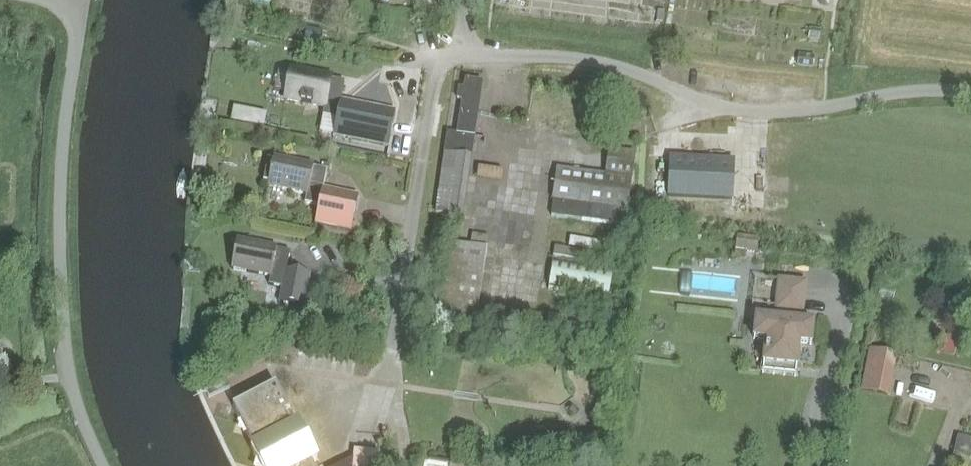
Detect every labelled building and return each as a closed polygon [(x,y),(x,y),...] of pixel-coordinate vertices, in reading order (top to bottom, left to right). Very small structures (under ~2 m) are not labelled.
[(321,30),(311,28),(308,38),(319,41),(321,30)] [(812,67),(813,57),(806,56),(805,66),(812,67)] [(331,77),(331,75),(292,67),(286,97),(325,105),(323,113),(337,116),(333,134),(388,145),(396,109),(341,98),(345,80),(331,77)] [(462,101),(457,134),(475,136),(482,82),(465,80),(463,89),(459,90),(458,99),(462,101)] [(252,112),(250,125),(262,128),(265,115),(252,112)] [(443,153),(434,211),(450,214),(457,215),(463,216),(471,158),(443,153)] [(351,230),(358,195),(323,187),(327,169),(313,166),(314,164),(274,155),(268,185),(307,193),(305,202),(319,204),(315,222),(351,230)] [(551,201),(552,201),(550,216),(624,226),(626,211),(628,211),(634,159),(609,155),(606,175),(556,168),(551,201)] [(658,158),(658,198),(722,198),(722,158),(658,158)] [(736,236),(734,258),(745,259),(746,252),(756,253),(757,240),(758,238),(736,236)] [(277,246),(237,238),(231,269),(270,276),(269,284),(282,287),(279,302),(304,307),(310,274),(287,270),(290,251),(277,248),(277,246)] [(555,254),(579,258),(581,246),(589,248),(590,242),(573,238),(571,249),(557,246),(555,254)] [(437,323),(474,330),(486,253),(450,247),(437,323)] [(613,270),(554,259),(548,290),(608,301),(613,270)] [(811,344),(813,323),(801,322),(805,283),(779,280),(775,319),(756,317),(753,338),(765,340),(763,363),(762,374),(795,377),(796,367),(799,343),(811,344)] [(896,354),(869,348),(861,391),(888,396),(896,354)] [(315,460),(316,459),(313,452),(314,452),(301,429),(297,422),(296,423),(275,384),(232,406),(253,446),(250,447),(254,454),(253,454),(260,465),(318,465),(315,460)] [(953,453),(969,456),(970,447),(970,439),(957,436),(953,453)] [(379,452),(354,450),(353,458),(339,465),(378,465),(379,452)]
